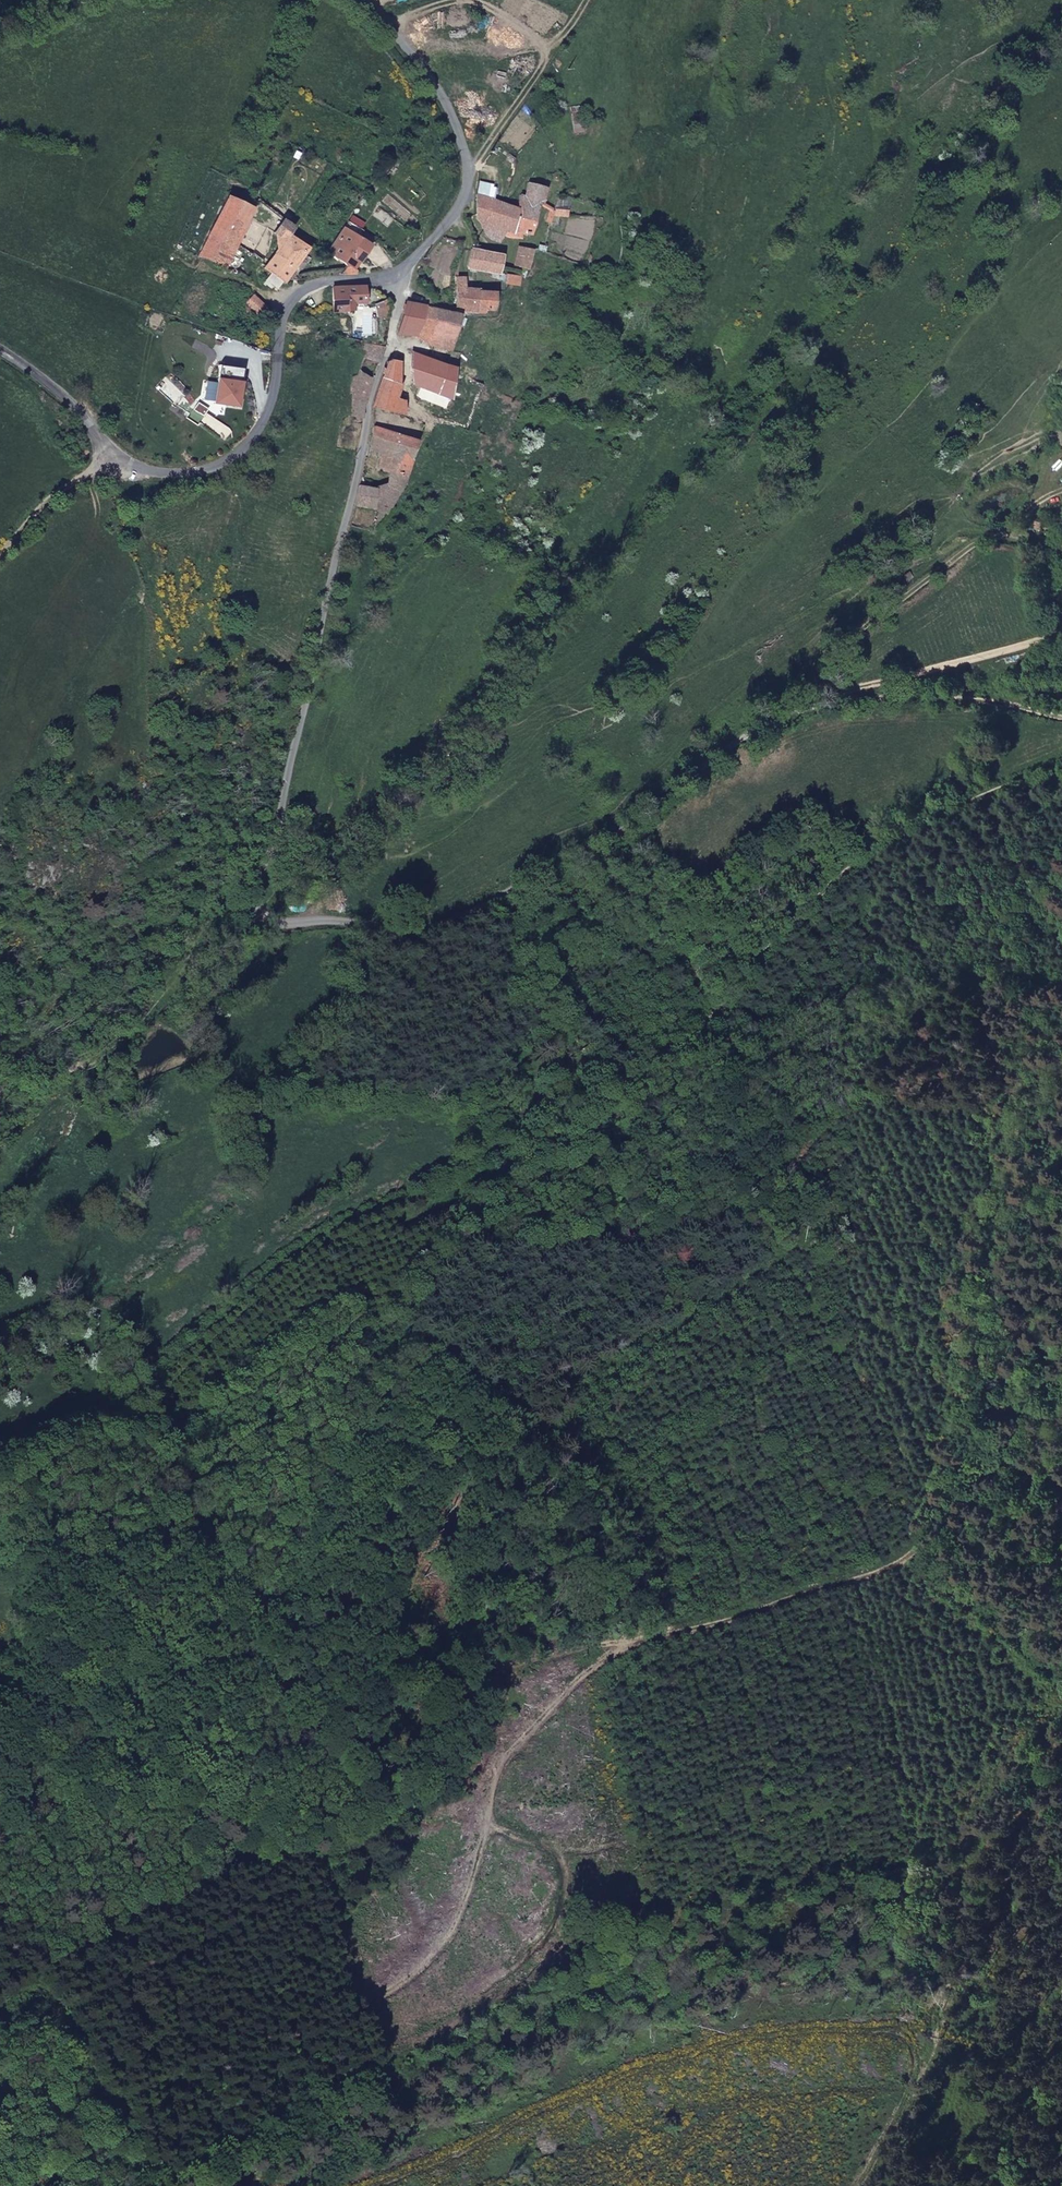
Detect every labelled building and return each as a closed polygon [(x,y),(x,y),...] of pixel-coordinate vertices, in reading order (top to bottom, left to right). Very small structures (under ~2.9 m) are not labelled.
[(533,238),(545,190),(529,184),(526,199),(521,198),(518,210),(477,197),(477,214),(477,222),(480,223),(507,231),(533,238)] [(241,242),(256,210),(229,198),(200,258),(227,271),(241,242)] [(292,276),(311,251),(292,239),(297,231),(285,220),(276,235),(283,242),(265,270),(267,272),(274,277),(285,285),(292,276)] [(507,231),(480,223),(490,241),(503,244),(507,231)] [(374,247),(345,229),(330,253),(347,268),(343,277),(358,278),(358,275),(353,266),(348,261),(350,257),(356,260),(362,264),(374,247)] [(545,255),(548,242),(533,238),(535,252),(536,252),(545,255)] [(255,254),(241,242),(227,271),(245,279),(255,254)] [(536,252),(535,252),(521,247),(516,269),(530,273),(536,252)] [(506,259),(479,253),(473,252),(469,272),(502,278),(506,259)] [(274,277),(267,272),(264,276),(270,282),(274,277)] [(287,286),(291,285),(296,278),(292,276),(285,285),(287,286)] [(507,286),(521,289),(523,277),(509,276),(507,286)] [(467,279),(462,279),(459,279),(457,307),(468,309),(496,313),(497,293),(466,290),(467,279)] [(367,306),(365,288),(331,290),(334,314),(355,313),(355,307),(367,306)] [(248,305),(261,317),(267,309),(255,297),(248,305)] [(387,309),(391,306),(388,301),(377,307),(382,319),(389,318),(387,309)] [(434,349),(452,354),(462,318),(457,316),(409,306),(400,335),(415,341),(417,335),(436,337),(434,349)] [(457,307),(457,316),(462,318),(467,317),(468,309),(457,307)] [(417,335),(415,341),(434,349),(436,337),(417,335)] [(452,401),(454,370),(413,356),(408,377),(409,385),(452,401)] [(376,410),(406,417),(405,403),(399,401),(405,387),(401,385),(403,365),(394,361),(389,363),(376,410)] [(461,366),(459,374),(470,378),(472,370),(461,366)] [(245,370),(221,367),(216,405),(239,408),(241,396),(238,395),(239,389),(242,389),(245,370)] [(369,407),(377,382),(361,372),(358,380),(354,380),(353,405),(369,407)] [(352,419),(366,421),(369,407),(353,405),(352,419)] [(408,481),(420,443),(375,427),(372,447),(383,451),(379,470),(393,473),(387,486),(401,493),(408,481)] [(376,504),(393,507),(401,493),(387,486),(378,490),(376,504)] [(362,488),(358,510),(375,512),(376,504),(378,490),(362,488)] [(375,512),(379,513),(391,515),(393,507),(376,504),(375,512)]
